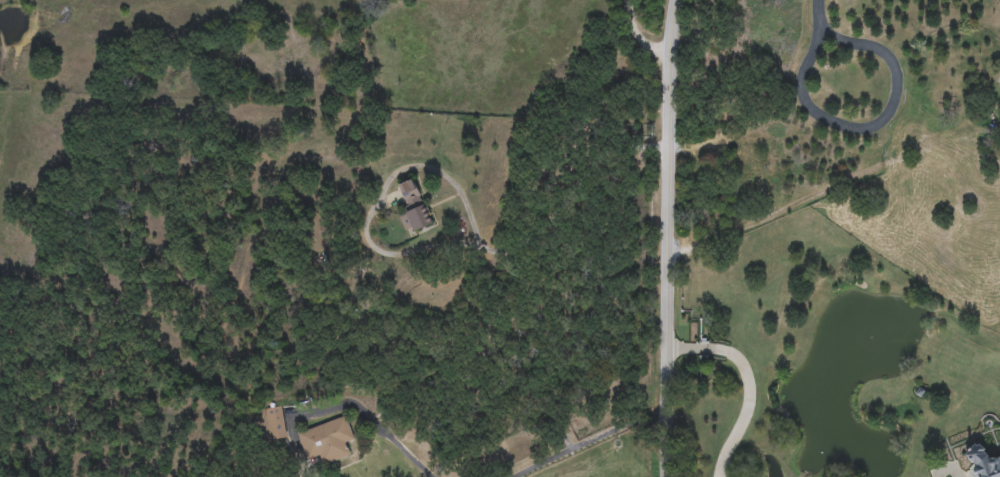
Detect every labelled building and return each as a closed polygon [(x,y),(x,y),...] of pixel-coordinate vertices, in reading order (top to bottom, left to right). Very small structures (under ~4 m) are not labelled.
[(432,225),(409,233),(403,216),(409,214),(399,185),(416,179),(432,225)] [(281,406),(288,439),(271,442),(265,409),(281,406)] [(298,433),(346,416),(355,443),(347,446),(351,457),(322,467),(319,458),(307,462),(298,433)] [(987,459),(999,457),(999,476),(974,476),(969,447),(982,446),(986,447),(987,459)]
